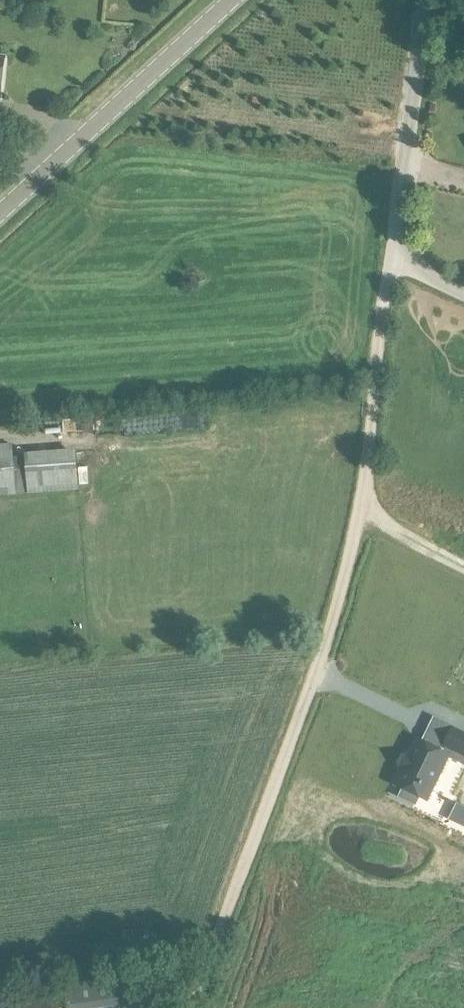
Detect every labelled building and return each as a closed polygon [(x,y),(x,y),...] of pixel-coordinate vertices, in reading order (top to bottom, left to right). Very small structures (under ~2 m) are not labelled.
[(14,458),(13,444),(0,445),(0,496),(17,495),(14,458)] [(25,456),(14,458),(17,495),(28,494),(25,456)] [(88,467),(79,468),(80,485),(89,484),(88,467)] [(423,744),(417,741),(410,757),(408,756),(401,770),(403,771),(396,786),(404,790),(400,798),(416,806),(420,798),(428,802),(449,757),(463,764),(463,734),(453,729),(442,752),(423,744)] [(68,1007),(98,1007),(140,1002),(137,975),(65,985),(68,1007)] [(56,998),(0,1006),(0,1007),(58,1007),(56,998)]
